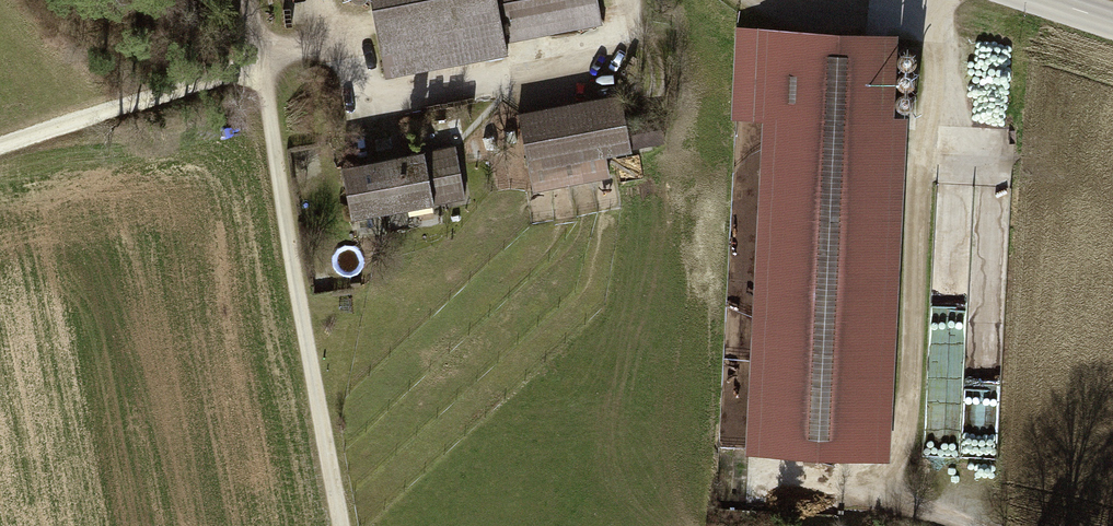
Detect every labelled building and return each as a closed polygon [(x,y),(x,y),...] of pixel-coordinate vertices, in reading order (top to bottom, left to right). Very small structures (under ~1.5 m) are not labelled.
[(386,75),(506,53),(504,39),(601,21),(597,0),(372,0),(376,18),(386,75)] [(757,112),(761,33),(740,32),(737,111),(757,112)] [(763,449),(872,454),(889,119),(893,40),(761,33),(757,112),(757,114),(764,114),(780,115),(763,449)] [(917,60),(917,55),(914,51),(909,49),(905,49),(901,52),(898,56),(899,61),(901,65),(906,67),(911,67),(915,64),(917,60)] [(916,80),(916,76),(913,72),(909,69),(904,70),(900,72),(898,77),(898,82),(901,86),(905,88),(910,88),(914,85),(916,80)] [(984,84),(983,123),(1009,123),(1010,85),(984,84)] [(915,102),(914,97),(912,93),(907,91),(902,91),(898,94),(896,98),(897,103),(899,107),(904,109),(909,109),(913,106),(915,102)] [(628,99),(523,117),(536,191),(537,197),(553,194),(577,190),(596,187),(616,183),(611,160),(638,156),(635,141),(628,99)] [(780,115),(764,114),(747,448),(763,449),(780,115)] [(905,120),(889,119),(872,454),(888,455),(905,120)] [(668,150),(665,135),(635,141),(638,156),(668,150)] [(455,146),(341,167),(351,218),(464,196),(455,146)]
